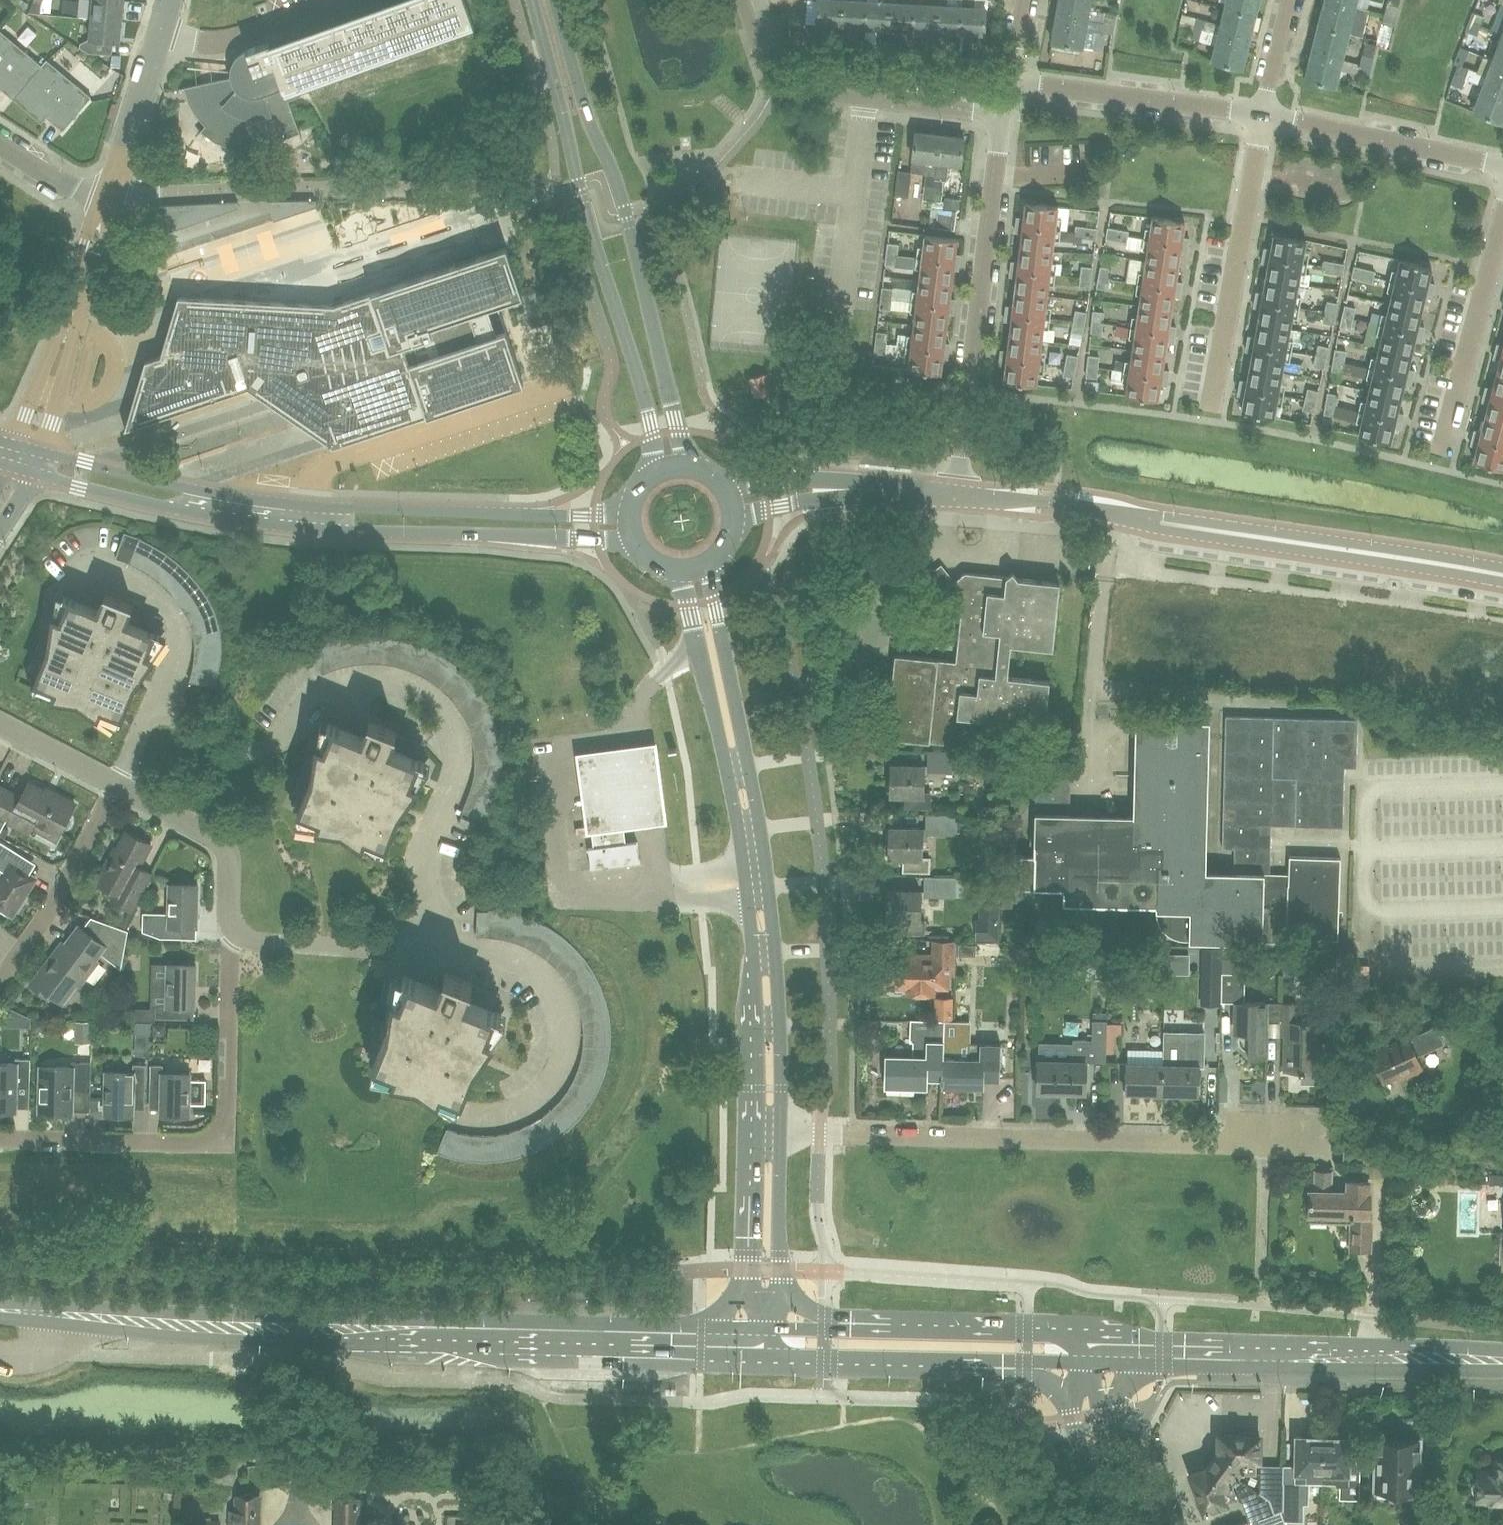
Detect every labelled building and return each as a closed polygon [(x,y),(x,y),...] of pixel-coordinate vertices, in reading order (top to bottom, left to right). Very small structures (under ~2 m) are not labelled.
[(20,0),(8,0),(7,2),(17,8),(21,1),(20,0)] [(43,0),(34,0),(29,16),(40,17),(39,13),(41,7),(43,0)] [(98,0),(81,0),(79,19),(91,20),(122,23),(124,2),(98,0)] [(214,82),(183,89),(183,90),(185,90),(189,104),(195,115),(205,128),(200,134),(201,135),(202,134),(216,143),(235,151),(250,153),(250,154),(251,154),(252,146),(268,145),(280,142),(299,135),(301,141),(303,140),(286,95),(476,27),(466,0),(407,0),(284,44),(285,48),(274,52),(270,42),(248,50),(248,49),(245,50),(242,51),(240,53),(238,55),(236,57),(235,60),(234,62),(233,65),(232,67),(232,70),(232,73),(233,76),(233,78),(214,82)] [(841,29),(843,0),(833,0),(833,1),(818,1),(816,27),(841,29)] [(841,29),(865,30),(866,3),(851,2),(851,0),(843,0),(841,29)] [(866,3),(865,30),(889,31),(890,0),(879,0),(879,4),(866,3)] [(889,31),(913,32),(914,0),(890,0),(889,31)] [(937,34),(938,0),(914,0),(913,32),(937,34)] [(961,35),(962,0),(938,0),(937,34),(961,35)] [(961,35),(985,36),(986,10),(973,9),(974,0),(962,0),(961,35)] [(1056,15),(1087,21),(1091,0),(1058,0),(1056,15)] [(1225,9),(1255,16),(1259,0),(1227,0),(1225,9)] [(1355,8),(1325,0),(1318,27),(1363,38),(1370,13),(1355,9),(1355,8)] [(1398,7),(1387,5),(1384,15),(1396,18),(1398,7)] [(1225,9),(1218,35),(1249,43),(1255,16),(1225,9)] [(1104,13),(1102,23),(1115,26),(1116,15),(1104,13)] [(1470,22),(1480,26),(1484,17),(1474,13),(1470,22)] [(1082,48),(1087,21),(1056,15),(1051,43),(1082,48)] [(1393,27),(1396,18),(1384,15),(1381,24),(1393,27)] [(1195,19),(1193,29),(1205,32),(1208,22),(1195,19)] [(122,23),(91,20),(89,41),(120,43),(122,23)] [(1477,35),(1480,26),(1470,22),(1466,31),(1477,35)] [(1101,33),(1114,35),(1115,26),(1102,23),(1101,33)] [(1363,38),(1318,27),(1312,53),(1342,61),(1348,36),(1363,40),(1363,38)] [(1191,39),(1203,42),(1216,45),(1212,62),(1242,70),(1249,43),(1218,35),(1205,32),(1193,29),(1191,39)] [(14,102),(48,62),(47,62),(42,68),(0,32),(0,90),(14,102)] [(1502,35),(1492,61),(1502,65),(1502,35)] [(1312,53),(1305,80),(1335,88),(1342,61),(1312,53)] [(1362,55),(1360,65),(1374,69),(1375,58),(1362,55)] [(1469,70),(1465,79),(1483,86),(1502,94),(1502,65),(1492,61),(1487,76),(1469,69),(1469,70)] [(48,62),(14,102),(41,125),(47,118),(63,133),(91,100),(48,62)] [(1372,79),(1374,69),(1360,65),(1357,75),(1372,79)] [(1469,70),(1457,66),(1454,75),(1465,79),(1469,70)] [(1462,89),(1465,79),(1454,75),(1451,85),(1462,89)] [(1473,112),(1502,123),(1502,121),(1502,94),(1483,86),(1473,112)] [(936,169),(940,135),(916,132),(913,159),(912,166),(936,169)] [(964,138),(940,135),(936,169),(934,186),(932,202),(943,203),(943,187),(944,182),(948,182),(950,163),(961,164),(964,138)] [(900,174),(898,193),(910,195),(912,175),(900,174)] [(934,186),(925,185),(923,201),(932,202),(934,186)] [(944,208),(960,211),(961,201),(946,199),(944,208)] [(318,207),(316,200),(267,200),(274,221),(318,207)] [(1055,229),(1058,206),(1038,204),(1036,200),(1030,200),(1028,203),(1026,202),(1024,218),(1017,217),(1016,224),(1055,229)] [(238,201),(160,206),(159,206),(168,232),(240,208),(238,201)] [(936,215),(934,228),(954,231),(956,218),(936,215)] [(1150,239),(1188,245),(1189,238),(1183,237),(1185,222),(1183,222),(1181,218),(1176,217),(1173,220),(1153,217),(1150,239)] [(1053,251),(1055,229),(1016,224),(1015,232),(1022,233),(1021,247),(1053,251)] [(1096,239),(1097,229),(1076,226),(1075,237),(1096,239)] [(1108,228),(1106,238),(1127,242),(1129,232),(1108,228)] [(1265,248),(1263,255),(1302,262),(1306,240),(1286,236),(1285,233),(1279,232),(1276,235),(1274,234),(1272,249),(1265,248)] [(955,254),(957,239),(925,235),(923,258),(959,262),(960,255),(955,254)] [(1187,253),(1188,245),(1150,239),(1146,262),(1178,266),(1180,252),(1187,253)] [(888,243),(885,264),(896,266),(899,245),(888,243)] [(507,247),(476,257),(344,302),(343,300),(329,305),(247,300),(247,299),(235,298),(235,300),(179,296),(161,355),(146,361),(125,430),(249,388),(334,447),(525,383),(498,305),(523,296),(507,247)] [(1053,251),(1021,247),(1019,262),(1012,261),(1011,269),(1050,273),(1053,251)] [(1298,284),(1302,262),(1263,255),(1262,263),(1269,264),(1266,279),(1298,284)] [(920,280),(952,284),(954,269),(958,270),(959,262),(923,258),(920,280)] [(1322,271),(1343,275),(1345,264),(1324,260),(1322,271)] [(1420,264),(1400,260),(1395,282),(1433,291),(1435,284),(1428,282),(1432,267),(1430,267),(1429,263),(1423,262),(1420,264)] [(1178,266),(1146,262),(1143,284),(1182,290),(1183,282),(1176,281),(1178,266)] [(1080,287),(1090,289),(1093,268),(1082,266),(1080,287)] [(1375,271),(1354,266),(1352,277),(1372,282),(1375,271)] [(1101,267),(1097,288),(1108,290),(1111,269),(1101,267)] [(1015,292),(1047,296),(1050,273),(1011,269),(1010,276),(1017,277),(1015,292)] [(1257,292),(1255,299),(1294,306),(1298,284),(1266,279),(1264,293),(1257,292)] [(917,302),(954,307),(955,299),(950,299),(952,284),(920,280),(917,302)] [(1431,298),(1433,291),(1395,282),(1390,303),(1421,311),(1425,297),(1431,298)] [(1140,306),(1171,311),(1174,296),(1181,297),(1182,290),(1143,284),(1140,306)] [(883,288),(880,309),(891,310),(893,289),(883,288)] [(540,290),(529,294),(540,326),(551,322),(540,290)] [(1044,318),(1047,296),(1015,292),(1013,307),(1007,306),(1006,313),(1044,318)] [(1290,328),(1294,306),(1255,299),(1254,307),(1261,308),(1258,323),(1290,328)] [(1334,324),(1338,303),(1327,301),(1323,322),(1334,324)] [(953,314),(954,307),(917,302),(914,325),(946,328),(948,314),(953,314)] [(1418,326),(1421,311),(1390,303),(1385,325),(1423,334),(1425,327),(1418,326)] [(1169,326),(1171,311),(1140,306),(1136,328),(1175,334),(1176,327),(1169,326)] [(1345,306),(1340,326),(1351,329),(1356,308),(1345,306)] [(1072,331),(1083,333),(1086,313),(1076,311),(1072,331)] [(1093,311),(1091,332),(1102,333),(1104,312),(1093,311)] [(1012,322),(1010,336),(1042,340),(1044,318),(1006,313),(1005,321),(1012,322)] [(1249,336),(1247,344),(1286,351),(1290,328),(1258,323),(1256,337),(1249,336)] [(912,347),(949,351),(949,344),(945,343),(946,328),(914,325),(912,347)] [(1421,342),(1423,334),(1385,325),(1380,347),(1411,355),(1414,340),(1421,342)] [(1174,341),(1175,334),(1136,328),(1133,350),(1165,355),(1167,340),(1174,341)] [(877,332),(875,353),(885,354),(888,333),(877,332)] [(1001,350),(1000,358),(1039,363),(1042,340),(1010,336),(1008,351),(1001,350)] [(1253,352),(1250,367),(1282,373),(1286,351),(1247,344),(1246,351),(1253,352)] [(1324,368),(1329,348),(1318,345),(1314,366),(1324,368)] [(948,359),(949,351),(912,347),(909,369),(929,372),(931,375),(937,376),(939,373),(941,373),(943,358),(948,359)] [(1408,369),(1411,355),(1380,347),(1375,369),(1413,378),(1414,371),(1408,369)] [(1163,370),(1165,355),(1133,350),(1130,373),(1168,379),(1170,371),(1163,370)] [(1335,350),(1332,370),(1342,372),(1346,351),(1335,350)] [(1496,351),(1494,358),(1500,360),(1497,375),(1502,376),(1502,353),(1496,351)] [(1074,377),(1078,357),(1068,355),(1064,375),(1074,377)] [(1089,356),(1086,377),(1097,378),(1099,357),(1089,356)] [(1039,363),(1000,358),(999,365),(1006,366),(1004,381),(1006,381),(1008,385),(1014,385),(1017,383),(1036,385),(1039,363)] [(1241,380),(1239,388),(1278,395),(1282,373),(1250,367),(1248,381),(1241,380)] [(1411,385),(1413,378),(1375,369),(1369,391),(1401,398),(1404,384),(1411,385)] [(754,398),(772,393),(767,373),(749,379),(754,398)] [(1167,385),(1168,379),(1130,373),(1126,395),(1146,398),(1148,401),(1153,402),(1157,400),(1158,400),(1160,384),(1167,385)] [(1497,375),(1493,389),(1486,387),(1484,395),(1502,400),(1502,376),(1497,375)] [(1274,417),(1278,395),(1239,388),(1238,395),(1245,396),(1242,411),(1244,412),(1246,415),(1251,416),(1254,413),(1274,417)] [(1314,412),(1319,391),(1308,389),(1303,409),(1314,412)] [(1397,413),(1401,398),(1369,391),(1364,413),(1402,422),(1404,414),(1397,413)] [(1328,393),(1324,414),(1335,416),(1338,395),(1328,393)] [(1484,395),(1482,402),(1489,403),(1485,418),(1502,423),(1502,400),(1484,395)] [(1401,429),(1402,422),(1364,413),(1359,435),(1378,439),(1380,443),(1386,444),(1389,442),(1390,442),(1394,427),(1401,429)] [(1485,418),(1481,432),(1475,430),(1473,438),(1502,446),(1502,423),(1485,418)] [(1473,438),(1471,445),(1477,447),(1474,461),(1475,462),(1477,466),(1482,467),(1486,465),(1502,469),(1502,446),(1473,438)] [(137,538),(124,533),(116,558),(129,563),(137,538)] [(138,537),(137,538),(129,563),(139,568),(150,544),(138,537)] [(149,574),(163,551),(150,544),(139,568),(140,569),(149,574)] [(158,581),(174,560),(163,551),(149,574),(150,575),(158,581)] [(166,589),(185,570),(174,560),(158,581),(160,583),(166,589)] [(195,580),(185,570),(166,589),(169,592),(174,597),(195,580)] [(181,606),(204,592),(195,580),(174,597),(177,601),(181,606)] [(211,604),(204,592),(181,606),(184,611),(187,616),(211,604)] [(63,654),(49,649),(34,687),(55,696),(55,698),(79,701),(98,715),(99,714),(121,722),(136,684),(122,678),(124,672),(138,677),(138,678),(140,679),(155,657),(153,656),(162,635),(126,621),(131,606),(132,607),(133,605),(117,599),(106,594),(100,611),(64,596),(56,617),(54,617),(50,643),(52,643),(66,648),(63,654)] [(211,604),(187,616),(190,622),(192,627),(217,617),(211,604)] [(221,631),(217,617),(192,627),(194,633),(194,638),(221,631)] [(195,645),(195,649),(222,646),(221,631),(194,638),(195,645)] [(311,651),(313,655),(323,675),(324,674),(335,670),(325,645),(311,651)] [(195,658),(195,660),(222,660),(222,646),(195,649),(195,658)] [(440,688),(458,668),(445,659),(430,681),(440,688)] [(222,660),(195,660),(193,670),(193,672),(220,674),(222,660)] [(458,668),(440,688),(449,697),(469,679),(458,668)] [(193,672),(190,682),(216,688),(220,674),(193,672)] [(469,679),(449,697),(457,706),(479,691),(469,679)] [(479,691),(457,706),(464,717),(488,704),(479,691)] [(488,704),(464,717),(470,728),(495,718),(488,704)] [(495,718),(470,728),(473,740),(499,733),(495,718)] [(397,734),(397,732),(384,727),(370,721),(369,723),(370,723),(364,738),(328,723),(320,744),(318,744),(314,770),(316,770),(330,776),(328,782),(313,776),(298,815),(319,823),(319,825),(343,828),(363,842),(364,841),(385,849),(400,811),(386,805),(389,799),(402,804),(402,805),(404,806),(419,784),(426,762),(390,748),(396,733),(397,734)] [(499,733),(473,740),(475,752),(502,748),(499,733)] [(636,744),(578,750),(586,830),(649,824),(643,824),(668,821),(659,741),(636,744)] [(502,748),(475,752),(476,764),(503,764),(502,748)] [(928,752),(927,771),(958,772),(959,752),(928,752)] [(988,774),(989,761),(969,760),(968,773),(988,774)] [(503,764),(476,764),(475,777),(502,779),(503,764)] [(929,808),(930,793),(923,793),(923,765),(891,764),(890,796),(905,796),(905,807),(929,808)] [(1035,813),(1070,814),(1071,766),(1036,765),(1035,813)] [(502,779),(475,777),(472,789),(498,795),(502,779)] [(69,816),(75,805),(53,793),(52,796),(30,784),(22,799),(0,788),(0,833),(7,821),(29,833),(32,827),(57,840),(62,830),(66,829),(69,827),(71,824),(71,820),(69,816)] [(498,795),(472,789),(468,801),(493,809),(498,795)] [(493,809),(468,801),(463,812),(481,821),(487,824),(493,809)] [(590,849),(590,852),(593,870),(642,863),(639,842),(626,844),(621,804),(591,808),(596,848),(590,849)] [(927,814),(927,815),(926,835),(957,836),(958,815),(927,814)] [(931,857),(921,857),(922,829),(890,828),(889,859),(904,859),(904,872),(931,873),(931,857)] [(115,855),(113,854),(111,858),(107,859),(104,865),(105,868),(97,884),(116,894),(112,901),(131,912),(151,874),(140,868),(152,845),(127,832),(115,855)] [(4,873),(0,879),(0,911),(7,916),(9,914),(13,916),(36,879),(12,864),(18,853),(0,842),(0,870),(4,873)] [(143,914),(143,933),(161,939),(182,940),(182,928),(197,928),(198,886),(170,885),(169,914),(143,914)] [(925,935),(925,921),(920,921),(920,891),(888,890),(888,922),(901,922),(901,934),(925,935)] [(489,938),(502,939),(506,913),(490,910),(490,912),(489,937),(489,938)] [(478,911),(477,937),(489,937),(490,912),(478,911)] [(502,939),(514,942),(522,916),(506,913),(502,939)] [(536,922),(522,916),(514,942),(525,946),(536,922)] [(525,946),(536,952),(550,929),(536,922),(525,946)] [(100,954),(121,970),(129,932),(106,923),(95,938),(80,927),(60,953),(57,951),(30,986),(47,999),(50,995),(62,1004),(82,977),(85,979),(98,963),(95,960),(100,954)] [(976,925),(976,938),(997,938),(997,925),(979,925),(976,925)] [(536,952),(546,959),(563,938),(550,929),(536,952)] [(575,948),(563,938),(546,959),(556,967),(575,948)] [(932,940),(932,952),(932,956),(911,956),(911,964),(886,964),(886,985),(911,985),(911,994),(933,994),(933,985),(944,986),(944,974),(953,974),(953,960),(953,941),(932,940)] [(975,945),(959,945),(959,956),(975,956),(975,945)] [(1072,962),(1106,962),(1106,945),(1073,945),(1072,962)] [(1221,989),(1222,948),(1222,947),(1202,946),(1202,947),(1201,989),(1201,1003),(1221,1004),(1221,989)] [(556,967),(564,977),(585,960),(575,948),(556,967)] [(1284,970),(1299,970),(1300,956),(1284,956),(1284,970)] [(564,977),(570,987),(594,973),(585,960),(564,977)] [(195,1009),(196,966),(168,965),(167,1007),(155,1006),(155,1009),(153,1009),(137,1009),(137,1021),(155,1022),(155,1020),(180,1020),(180,1008),(195,1009)] [(480,1058),(495,1036),(493,1035),(502,1014),(466,1000),(472,985),(473,986),(473,984),(461,979),(446,973),(445,974),(446,975),(440,989),(404,975),(396,996),(394,996),(390,1022),(392,1022),(392,1021),(406,1027),(403,1033),(389,1027),(374,1066),(393,1076),(395,1076),(418,1080),(438,1094),(439,1093),(460,1101),(476,1062),(462,1057),(464,1051),(478,1056),(478,1057),(480,1058)] [(570,987),(576,998),(601,987),(594,973),(570,987)] [(1222,973),(1221,1002),(1235,1002),(1234,1019),(1236,1019),(1239,1034),(1238,1039),(1239,1044),(1243,1049),(1248,1050),(1248,1058),(1266,1059),(1266,1036),(1267,1002),(1244,1002),(1244,973),(1237,973),(1223,973),(1222,973)] [(576,998),(580,1010),(606,1002),(601,987),(576,998)] [(580,1010),(583,1022),(610,1017),(606,1002),(580,1010)] [(1281,1003),(1280,1036),(1285,1036),(1284,1071),(1320,1072),(1322,1023),(1296,1022),(1297,1004),(1281,1003)] [(583,1022),(584,1034),(611,1033),(610,1017),(583,1022)] [(945,1021),(911,1020),(910,1043),(913,1043),(913,1057),(886,1057),(885,1086),(928,1087),(928,1071),(943,1071),(942,1088),(943,1088),(945,1021)] [(947,1021),(945,1021),(943,1088),(985,1089),(985,1072),(1000,1072),(1000,1043),(972,1043),(972,1058),(962,1058),(962,1040),(947,1039),(947,1021)] [(1087,1062),(1106,1063),(1107,1021),(1092,1021),(1092,1039),(1072,1039),(1072,1062),(1039,1061),(1038,1091),(1042,1091),(1042,1095),(1055,1095),(1055,1091),(1086,1092),(1087,1062)] [(1408,1042),(1397,1047),(1396,1043),(1370,1055),(1383,1084),(1397,1077),(1400,1082),(1422,1071),(1415,1056),(1440,1044),(1434,1029),(1408,1042)] [(1163,1064),(1162,1095),(1199,1096),(1200,1065),(1204,1065),(1205,1033),(1164,1032),(1163,1064)] [(611,1049),(611,1033),(584,1034),(584,1046),(611,1049)] [(582,1059),(609,1064),(611,1049),(584,1046),(582,1059)] [(582,1059),(579,1070),(604,1079),(609,1064),(582,1059)] [(16,1112),(16,1088),(17,1087),(30,1087),(31,1060),(15,1060),(15,1064),(0,1064),(0,1112),(16,1112)] [(42,1067),(40,1114),(72,1114),(72,1092),(74,1091),(87,1091),(88,1064),(72,1063),(72,1068),(42,1067)] [(1125,1063),(1125,1094),(1162,1095),(1163,1064),(1125,1063)] [(133,1073),(106,1073),(105,1115),(134,1116),(134,1090),(146,1091),(147,1066),(134,1065),(133,1073)] [(164,1066),(151,1066),(150,1091),(162,1091),(161,1117),(189,1117),(190,1104),(206,1104),(207,1080),(190,1080),(176,1075),(164,1074),(164,1066)] [(579,1070),(574,1082),(598,1094),(604,1079),(579,1070)] [(598,1094),(574,1082),(568,1093),(590,1107),(598,1094)] [(568,1093),(560,1102),(581,1120),(590,1107),(568,1093)] [(581,1120),(560,1102),(552,1111),(570,1131),(581,1120)] [(552,1111),(542,1119),(558,1141),(570,1131),(552,1111)] [(542,1119),(531,1125),(544,1149),(558,1141),(542,1119)] [(531,1125),(520,1130),(530,1156),(544,1149),(531,1125)] [(453,1160),(460,1134),(448,1130),(437,1155),(453,1160)] [(520,1130),(508,1134),(515,1160),(530,1156),(520,1130)] [(472,1136),(460,1134),(453,1160),(468,1163),(472,1136)] [(508,1134),(496,1136),(500,1163),(515,1160),(508,1134)] [(484,1137),(472,1136),(468,1163),(484,1164),(484,1137)] [(496,1136),(484,1137),(484,1164),(500,1163),(496,1136)] [(1349,1192),(1332,1192),(1332,1172),(1316,1171),(1316,1191),(1311,1191),(1310,1221),(1352,1223),(1351,1249),(1367,1249),(1369,1182),(1349,1182),(1349,1192)] [(1067,1346),(1083,1347),(1083,1332),(1068,1332),(1067,1346)] [(1308,1483),(1322,1484),(1323,1433),(1308,1433),(1307,1438),(1297,1438),(1297,1466),(1284,1466),(1284,1511),(1282,1512),(1284,1521),(1288,1521),(1304,1521),(1304,1489),(1308,1490),(1308,1483)] [(1338,1434),(1323,1433),(1322,1484),(1340,1484),(1340,1500),(1359,1500),(1360,1465),(1356,1465),(1356,1458),(1349,1458),(1349,1439),(1338,1439),(1338,1434)] [(1220,1445),(1210,1459),(1269,1501),(1275,1515),(1282,1512),(1284,1511),(1284,1466),(1284,1458),(1259,1459),(1259,1436),(1220,1435),(1220,1445)] [(1430,1511),(1417,1510),(1419,1440),(1377,1439),(1375,1493),(1404,1493),(1404,1518),(1416,1518),(1416,1524),(1430,1524),(1430,1511)] [(1243,1505),(1250,1524),(1252,1523),(1275,1515),(1269,1501),(1210,1459),(1201,1471),(1192,1475),(1206,1513),(1227,1505),(1226,1503),(1236,1499),(1243,1505)] [(1479,1478),(1477,1478),(1476,1479),(1474,1480),(1473,1481),(1472,1483),(1472,1484),(1471,1486),(1471,1487),(1472,1489),(1472,1491),(1473,1492),(1474,1493),(1475,1494),(1477,1495),(1478,1496),(1478,1500),(1502,1500),(1502,1461),(1496,1461),(1496,1472),(1482,1472),(1479,1474),(1479,1478)] [(257,1498),(246,1493),(245,1493),(236,1497),(236,1512),(230,1511),(230,1524),(255,1524),(257,1498)] [(358,1498),(349,1494),(348,1494),(338,1498),(338,1524),(357,1524),(358,1498)] [(1275,1515),(1252,1523),(1253,1524),(1279,1524),(1285,1523),(1284,1521),(1282,1512),(1275,1515)]
